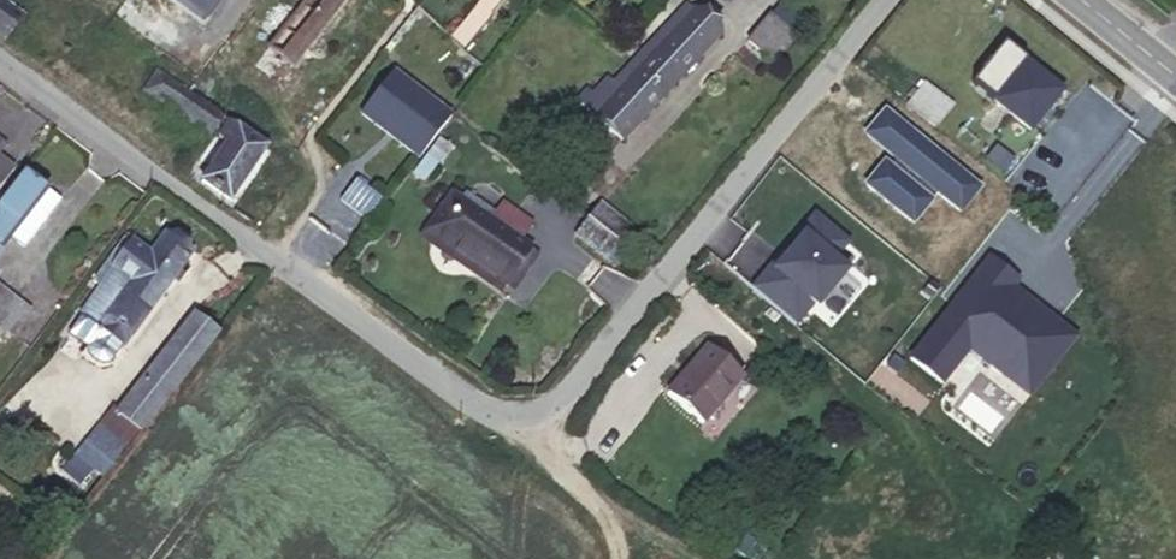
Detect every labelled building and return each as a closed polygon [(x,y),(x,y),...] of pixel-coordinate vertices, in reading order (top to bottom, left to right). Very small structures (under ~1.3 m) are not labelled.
[(204,21),(220,0),(176,0),(204,21)] [(342,0),(306,0),(292,17),(269,48),(291,65),(342,0)] [(0,12),(0,38),(3,40),(21,16),(6,4),(0,12)] [(605,105),(595,116),(621,140),(721,32),(694,8),(605,105)] [(262,41),(269,48),(292,17),(285,12),(262,41)] [(791,33),(769,15),(747,41),(770,59),(791,33)] [(1030,129),(1034,124),(1048,107),(1062,89),(1003,43),(972,83),(1030,129)] [(277,83),(291,65),(269,48),(254,65),(277,83)] [(414,155),(450,110),(391,64),(356,108),(414,155)] [(165,104),(177,86),(157,73),(145,90),(165,104)] [(951,104),(924,83),(907,105),(934,126),(951,104)] [(229,122),(177,86),(165,104),(206,133),(212,124),(223,131),(229,122)] [(577,100),(595,116),(605,105),(587,89),(577,100)] [(1048,107),(1034,124),(1040,129),(1054,111),(1048,107)] [(265,147),(229,122),(223,131),(218,137),(227,143),(201,181),(229,201),(265,147)] [(14,169),(0,157),(0,187),(14,169)] [(47,188),(25,172),(0,205),(0,249),(10,236),(47,188)] [(381,200),(355,179),(339,199),(365,219),(381,200)] [(61,199),(47,188),(10,236),(24,246),(61,199)] [(530,247),(451,193),(425,232),(503,286),(530,247)] [(588,219),(617,242),(629,226),(600,203),(588,219)] [(770,267),(752,289),(795,326),(813,305),(816,308),(849,271),(835,259),(849,242),(816,214),(799,233),(803,236),(784,257),(773,270),(770,267)] [(605,257),(617,242),(588,219),(576,234),(605,257)] [(183,262),(192,249),(166,231),(151,253),(132,240),(113,266),(114,267),(80,314),(124,345),(173,276),(178,279),(188,266),(183,262)] [(990,259),(911,359),(942,383),(956,365),(952,361),(964,346),(1005,378),(1028,396),(1048,372),(1075,338),(1021,296),(1016,302),(1007,295),(1018,281),(990,259)] [(30,310),(0,287),(0,327),(11,335),(30,310)] [(117,413),(142,431),(219,331),(195,312),(117,413)] [(742,376),(707,346),(666,394),(702,423),(742,376)]
